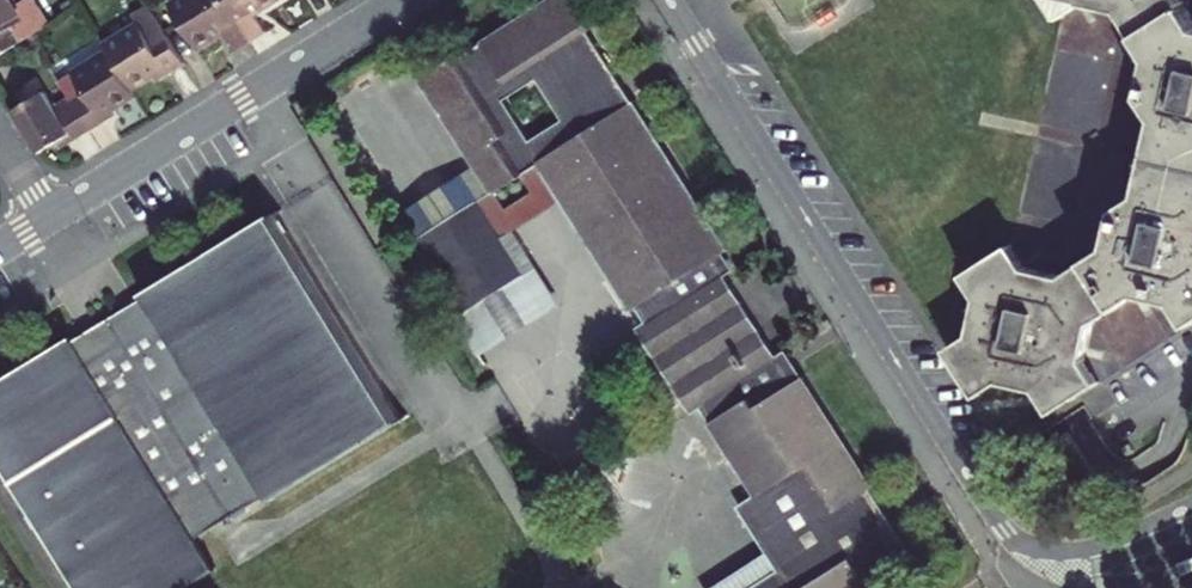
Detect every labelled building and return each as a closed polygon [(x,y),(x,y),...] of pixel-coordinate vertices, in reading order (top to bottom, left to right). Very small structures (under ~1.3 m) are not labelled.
[(49,24),(34,0),(23,0),(14,6),(11,0),(0,0),(0,54),(49,24)] [(248,42),(222,0),(177,0),(173,2),(199,45),(220,32),(232,52),(248,42)] [(248,42),(263,33),(251,14),(272,0),(222,0),(248,42)] [(771,551),(783,570),(754,587),(872,587),(870,584),(913,557),(869,487),(872,486),(803,377),(792,383),(713,258),(726,248),(586,30),(589,28),(572,0),(550,0),(461,56),(460,53),(422,77),(478,167),(494,192),(497,190),(522,174),(540,163),(565,201),(634,308),(639,305),(648,319),(640,325),(695,410),(703,405),(760,493),(742,505),(771,551)] [(1060,16),(1084,3),(1118,11),(1152,62),(1145,97),(1160,122),(1145,193),(1123,206),(1114,242),(1065,274),(1023,265),(1011,247),(964,276),(979,299),(978,303),(971,337),(948,351),(976,395),(1000,380),(1037,388),(1050,411),(1098,381),(1084,360),(1095,322),(1141,291),(1181,300),(1191,316),(1191,21),(1178,0),(1050,0),(1060,16)] [(129,88),(151,74),(161,68),(165,74),(183,63),(147,6),(132,15),(137,24),(103,46),(107,52),(129,88)] [(86,132),(106,120),(102,113),(112,107),(133,94),(129,88),(107,52),(56,83),(66,98),(86,132)] [(161,68),(151,74),(155,80),(165,74),(161,68)] [(42,91),(11,109),(38,152),(54,142),(65,136),(69,143),(86,132),(66,98),(52,106),(42,91)] [(102,113),(106,120),(116,114),(112,107),(102,113)] [(65,136),(54,142),(58,149),(69,143),(65,136)] [(504,239),(515,232),(565,201),(540,163),(522,174),(533,191),(508,207),(497,190),(494,192),(478,167),(405,209),(422,236),(480,200),(504,239)] [(422,236),(469,309),(526,274),(504,239),(480,200),(422,236)] [(0,383),(0,468),(76,587),(185,587),(218,568),(198,537),(272,491),(276,496),(404,417),(275,213),(146,292),(149,297),(73,344),(70,339),(0,383)] [(526,274),(469,309),(456,317),(480,355),(561,304),(515,232),(504,239),(526,274)] [(1094,477),(1088,473),(1076,481),(1079,486),(1094,477)] [(783,570),(771,551),(714,587),(754,587),(783,570)]
